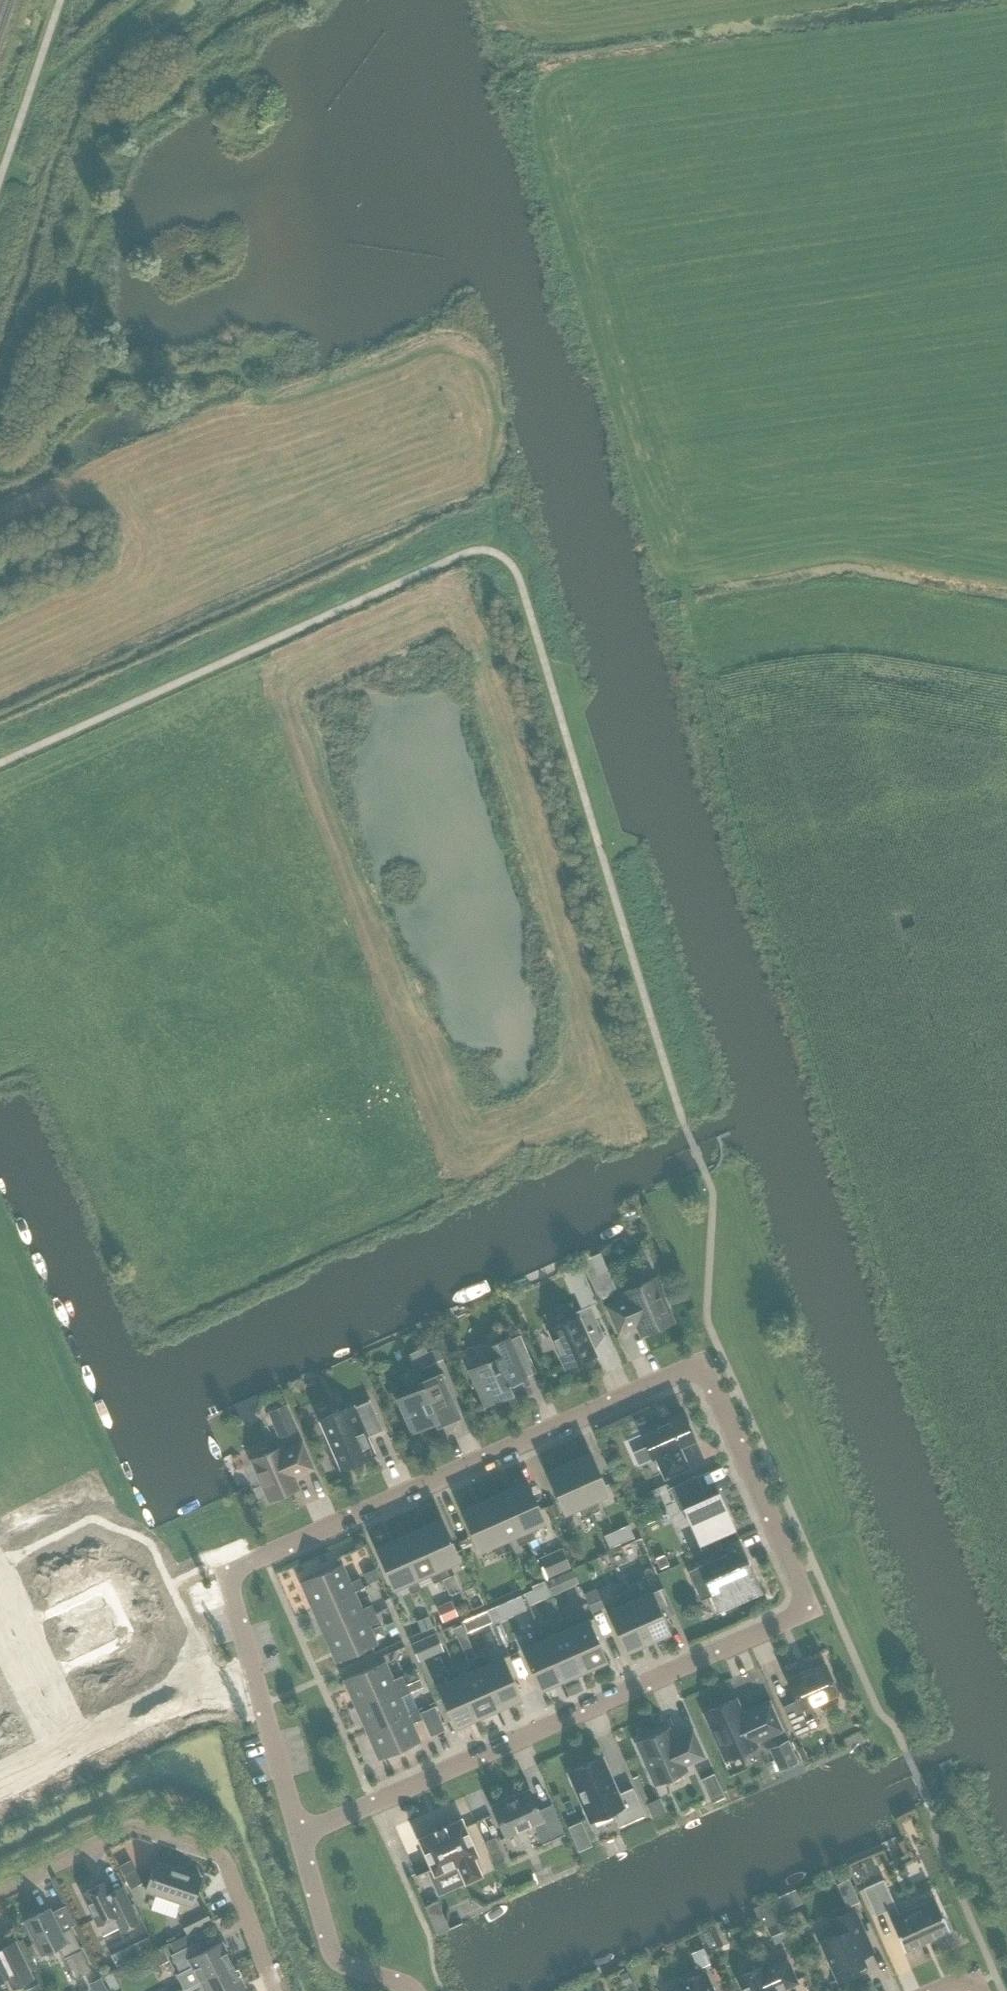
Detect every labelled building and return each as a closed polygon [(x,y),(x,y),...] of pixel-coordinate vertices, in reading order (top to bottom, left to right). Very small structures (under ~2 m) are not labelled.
[(589,1279),(597,1297),(615,1289),(608,1271),(589,1279)] [(623,1292),(626,1299),(608,1307),(619,1332),(637,1324),(642,1335),(672,1322),(661,1297),(664,1295),(658,1282),(655,1284),(653,1278),(623,1292)] [(574,1312),(576,1317),(548,1330),(566,1369),(595,1356),(589,1341),(602,1336),(603,1337),(604,1336),(590,1305),(574,1312)] [(488,1362),(469,1370),(485,1405),(511,1393),(507,1385),(525,1377),(508,1339),(483,1350),(488,1362)] [(427,1352),(422,1354),(427,1365),(442,1359),(437,1347),(427,1352)] [(446,1422),(459,1416),(440,1373),(417,1383),(420,1388),(397,1398),(412,1431),(443,1417),(446,1422)] [(352,1406),(319,1420),(340,1468),(336,1469),(336,1471),(351,1465),(350,1464),(373,1454),(366,1437),(381,1431),(382,1432),(383,1432),(369,1399),(368,1399),(368,1400),(353,1407),(352,1406)] [(286,1403),(267,1412),(278,1437),(291,1431),(286,1420),(292,1417),(291,1414),(286,1403)] [(694,1441),(691,1433),(682,1414),(640,1433),(652,1460),(655,1459),(664,1479),(688,1468),(682,1454),(680,1455),(678,1449),(694,1441)] [(281,1452),(279,1448),(252,1460),(269,1500),(297,1488),(291,1476),(297,1473),(298,1475),(312,1469),(301,1443),(281,1452)] [(591,1454),(568,1464),(590,1514),(599,1510),(594,1499),(608,1493),(591,1454)] [(582,1518),(590,1514),(568,1464),(546,1474),(563,1513),(577,1507),(582,1518)] [(706,1498),(696,1476),(668,1488),(679,1512),(684,1509),(699,1542),(732,1527),(717,1493),(706,1498)] [(527,1482),(505,1492),(527,1542),(535,1538),(530,1527),(545,1521),(527,1482)] [(518,1546),(527,1542),(505,1492),(483,1502),(500,1541),(501,1541),(514,1535),(518,1546)] [(501,1541),(500,1541),(483,1502),(460,1512),(477,1551),(491,1545),(496,1556),(505,1552),(501,1541)] [(550,1505),(545,1507),(551,1518),(559,1515),(554,1503),(552,1503),(550,1505)] [(442,1520),(420,1530),(442,1580),(443,1579),(450,1576),(445,1565),(459,1559),(442,1520)] [(628,1525),(614,1531),(620,1543),(633,1537),(630,1530),(628,1525)] [(433,1584),(442,1580),(420,1530),(397,1540),(414,1579),(415,1578),(428,1573),(433,1584)] [(620,1543),(614,1531),(605,1535),(610,1547),(620,1543)] [(463,1539),(458,1541),(461,1549),(471,1544),(468,1537),(465,1538),(463,1539)] [(411,1593),(420,1589),(415,1578),(414,1579),(397,1540),(375,1549),(392,1588),(406,1582),(411,1593)] [(561,1548),(551,1552),(560,1572),(570,1567),(565,1558),(561,1548)] [(659,1557),(655,1559),(659,1568),(668,1564),(664,1555),(662,1556),(659,1557)] [(717,1610),(760,1591),(747,1561),(731,1568),(725,1555),(687,1572),(700,1601),(711,1596),(717,1610)] [(313,1608),(352,1591),(352,1592),(363,1587),(359,1578),(348,1583),(340,1564),(301,1582),(313,1608)] [(376,1568),(363,1573),(367,1583),(380,1577),(378,1573),(377,1571),(376,1568)] [(450,1576),(443,1579),(449,1594),(460,1589),(454,1574),(452,1575),(450,1576)] [(556,1576),(545,1581),(551,1595),(562,1590),(559,1583),(556,1576)] [(595,1588),(583,1594),(592,1613),(604,1607),(598,1595),(598,1594),(595,1588)] [(633,1588),(624,1591),(646,1641),(669,1631),(652,1592),(637,1599),(633,1588)] [(532,1590),(523,1593),(528,1605),(537,1601),(535,1596),(532,1590)] [(352,1591),(313,1608),(325,1635),(375,1613),(371,1604),(360,1609),(352,1592),(352,1591)] [(624,1651),(646,1641),(624,1591),(616,1595),(620,1606),(606,1612),(624,1651)] [(445,1603),(436,1607),(442,1622),(457,1616),(451,1601),(448,1602),(445,1603)] [(502,1603),(489,1609),(494,1621),(508,1616),(502,1603)] [(367,1626),(379,1621),(375,1613),(325,1635),(337,1662),(376,1645),(367,1626)] [(419,1620),(416,1621),(421,1632),(433,1627),(429,1616),(424,1618),(419,1620)] [(569,1616),(560,1620),(565,1631),(566,1630),(583,1669),(605,1660),(588,1620),(574,1627),(569,1616)] [(472,1617),(460,1622),(461,1624),(465,1633),(470,1643),(482,1638),(477,1628),(472,1617)] [(388,1623),(385,1624),(390,1636),(398,1632),(393,1621),(390,1622),(388,1623)] [(461,1624),(453,1628),(461,1647),(470,1643),(465,1633),(461,1624)] [(561,1679),(583,1669),(566,1630),(565,1631),(552,1636),(547,1625),(539,1629),(561,1679)] [(538,1689),(561,1679),(539,1629),(530,1633),(535,1644),(521,1650),(538,1689)] [(443,1650),(435,1633),(410,1643),(417,1661),(443,1650)] [(480,1668),(481,1668),(498,1707),(520,1697),(503,1658),(489,1664),(484,1653),(475,1657),(480,1668)] [(344,1679),(356,1706),(406,1684),(402,1675),(391,1680),(383,1662),(344,1679)] [(481,1668),(480,1668),(467,1674),(462,1663),(454,1667),(476,1717),(498,1707),(481,1668)] [(809,1707),(838,1695),(824,1663),(786,1680),(795,1701),(782,1707),(795,1736),(817,1726),(809,1707)] [(409,1668),(403,1671),(407,1681),(418,1677),(413,1666),(409,1668)] [(453,1727),(476,1717),(454,1667),(445,1671),(450,1682),(436,1688),(453,1727)] [(410,1692),(406,1684),(356,1706),(368,1733),(407,1715),(406,1714),(399,1697),(410,1692)] [(742,1716),(735,1699),(704,1712),(725,1760),(756,1747),(754,1743),(781,1730),(769,1702),(747,1712),(748,1713),(742,1716)] [(428,1709),(419,1713),(422,1719),(425,1727),(441,1720),(435,1706),(429,1709),(428,1709)] [(419,1713),(417,1710),(406,1714),(407,1715),(368,1733),(380,1759),(419,1742),(411,1724),(422,1719),(419,1713)] [(672,1740),(667,1729),(637,1742),(655,1784),(685,1771),(683,1765),(702,1757),(691,1732),(672,1740)] [(798,1761),(788,1739),(768,1748),(778,1770),(798,1761)] [(616,1795),(600,1758),(569,1772),(591,1822),(612,1813),(618,1827),(644,1816),(632,1788),(616,1795)] [(538,1811),(529,1790),(491,1807),(505,1838),(533,1825),(542,1844),(564,1834),(551,1805),(538,1811)] [(653,1800),(645,1804),(651,1818),(666,1812),(659,1797),(656,1799),(653,1800)] [(477,1856),(461,1819),(417,1839),(433,1876),(457,1866),(465,1884),(481,1877),(473,1858),(477,1856)] [(497,1845),(488,1850),(489,1851),(492,1859),(501,1854),(501,1852),(499,1849),(498,1847),(497,1845)] [(875,1871),(869,1857),(850,1866),(856,1879),(875,1871)] [(186,1933),(210,1921),(203,1909),(201,1910),(194,1896),(201,1878),(155,1862),(145,1891),(180,1903),(178,1911),(182,1919),(180,1920),(186,1933)] [(135,1870),(123,1876),(130,1889),(142,1883),(139,1879),(138,1875),(135,1870)] [(874,1915),(886,1910),(904,1951),(949,1931),(935,1899),(899,1915),(883,1878),(862,1888),(874,1915)] [(105,1882),(81,1893),(97,1926),(102,1936),(119,1927),(121,1932),(139,1923),(120,1885),(109,1890),(105,1882)] [(858,1899),(851,1885),(839,1891),(846,1905),(858,1899)] [(42,1955),(58,1947),(73,1978),(90,1970),(70,1927),(60,1932),(49,1909),(25,1921),(42,1955)] [(837,1979),(829,1983),(830,1984),(865,1968),(860,1957),(872,1952),(853,1910),(830,1921),(836,1935),(821,1942),(837,1979)] [(443,1916),(430,1922),(436,1934),(448,1928),(448,1927),(446,1923),(443,1916)] [(780,1920),(766,1926),(774,1944),(790,1937),(787,1929),(782,1919),(780,1920)] [(187,1933),(169,1943),(175,1953),(171,1955),(179,1972),(177,1973),(175,1974),(182,1988),(183,1987),(188,1985),(199,1979),(224,1967),(231,1963),(230,1961),(221,1942),(198,1954),(196,1950),(193,1944),(188,1934),(187,1933)] [(141,1940),(137,1942),(142,1953),(153,1948),(147,1937),(144,1939),(141,1940)] [(33,1978),(15,1942),(3,1948),(0,1941),(0,1979),(6,1976),(12,1989),(33,1978)] [(152,1953),(158,1965),(167,1960),(161,1948),(152,1953)] [(738,1977),(744,1990),(779,1990),(797,1983),(786,1958),(766,1967),(765,1965),(738,1977)] [(182,1988),(184,1990),(236,1990),(244,1987),(231,1963),(224,1967),(199,1979),(188,1985),(183,1987),(182,1988)] [(621,1973),(619,1974),(625,1986),(632,1982),(627,1970),(624,1972),(621,1973)] [(704,1972),(680,1983),(683,1990),(713,1990),(704,1972)] [(89,1984),(92,1990),(107,1990),(105,1985),(101,1978),(89,1984)]
